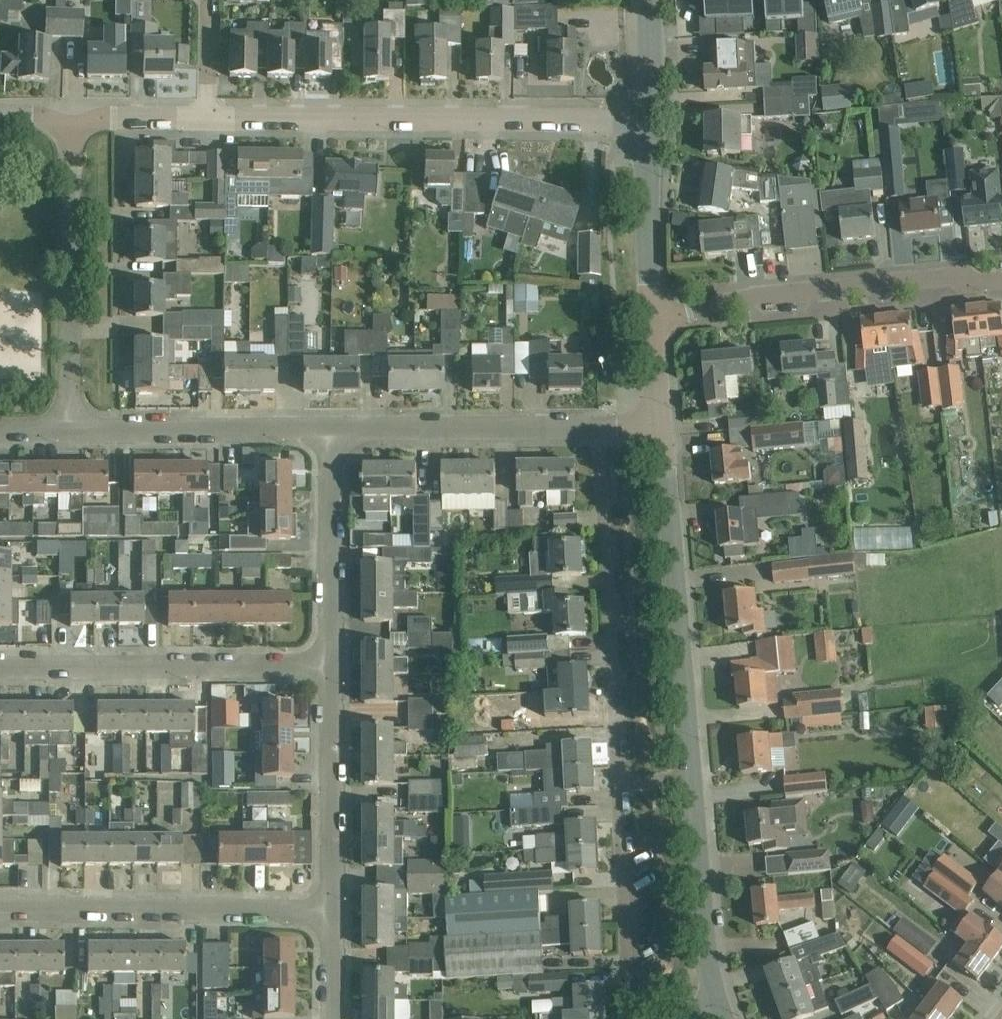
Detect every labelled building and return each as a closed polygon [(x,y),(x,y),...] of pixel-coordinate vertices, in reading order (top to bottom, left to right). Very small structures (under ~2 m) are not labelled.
[(51,9),(66,10),(66,0),(51,0),(51,9)] [(75,0),(66,0),(66,10),(75,11),(75,0)] [(700,22),(717,21),(718,36),(730,36),(728,0),(699,0),(700,22)] [(730,36),(745,35),(744,20),(755,19),(754,0),(728,0),(730,36)] [(767,33),(783,34),(783,21),(799,21),(799,34),(817,34),(816,4),(804,5),(804,0),(766,0),(767,33)] [(829,10),(832,23),(863,16),(860,2),(867,0),(825,0),(827,11),(829,10)] [(937,0),(889,0),(890,4),(893,25),(894,35),(910,34),(909,16),(939,7),(937,0)] [(973,0),(949,0),(955,31),(979,24),(973,0)] [(7,11),(21,12),(22,2),(0,1),(0,11),(7,11)] [(893,25),(890,4),(873,6),(876,27),(877,39),(894,37),(894,35),(893,25)] [(515,9),(515,32),(526,32),(526,30),(526,6),(515,6),(515,9)] [(526,6),(526,30),(547,30),(548,81),(574,81),(574,46),(573,46),(573,29),(557,29),(557,6),(526,6)] [(46,36),(82,37),(83,11),(75,11),(66,10),(51,9),(47,9),(46,36)] [(515,32),(515,9),(494,9),(494,28),(489,28),(489,45),(476,45),(476,81),(502,81),(501,45),(514,45),(514,32),(515,32)] [(420,60),(420,80),(420,86),(435,86),(435,80),(445,80),(445,60),(446,45),(461,45),(461,38),(461,10),(440,10),(440,28),(433,28),(433,45),(420,45),(420,60)] [(384,11),(383,28),(365,27),(364,44),(352,44),(353,66),(363,66),(363,80),(389,80),(389,45),(389,38),(405,39),(405,11),(384,11)] [(255,50),(268,51),(268,24),(247,24),(247,29),(244,32),(230,32),(230,77),(255,77),(255,50)] [(293,51),(305,51),(305,25),(284,24),(284,30),(281,32),(269,32),(269,24),(268,24),(268,51),(267,77),(292,78),(293,51)] [(305,25),(305,51),(304,78),(330,78),(330,52),(342,52),(342,25),(321,25),(321,30),(319,33),(306,33),(306,25),(305,25)] [(133,51),(144,52),(144,78),(172,78),(172,42),(157,42),(157,28),(133,27),(133,51)] [(106,46),(88,46),(88,78),(124,78),(124,47),(123,47),(123,30),(106,30),(106,46)] [(819,35),(796,36),(797,45),(798,63),(821,62),(819,35)] [(19,54),(2,53),(1,75),(18,76),(18,79),(48,80),(50,40),(20,38),(19,54)] [(713,69),(706,70),(707,92),(757,89),(754,43),(730,44),(710,45),(711,62),(713,62),(713,69)] [(793,83),(764,85),(765,100),(810,96),(819,96),(817,77),(793,79),(793,83)] [(981,78),(965,79),(966,100),(982,98),(981,78)] [(810,96),(765,100),(766,118),(795,116),(795,118),(811,117),(810,96)] [(941,103),(924,105),(925,123),(943,122),(941,103)] [(740,118),(707,118),(708,154),(722,154),(722,156),(726,156),(726,154),(741,154),(740,137),(752,136),(752,118),(740,118)] [(884,156),(886,198),(903,197),(899,132),(874,133),(875,156),(884,156)] [(137,153),(136,179),(169,179),(169,165),(209,165),(208,173),(208,180),(224,180),(224,170),(224,153),(209,153),(209,154),(175,154),(175,142),(153,142),(153,153),(137,153)] [(968,191),(964,150),(947,151),(949,181),(950,193),(952,193),(968,191)] [(238,197),(269,197),(271,154),(238,153),(238,170),(224,170),(224,180),(224,204),(225,221),(225,236),(238,236),(238,197)] [(271,154),(269,197),(313,198),(313,196),(313,171),(300,171),(300,154),(271,154)] [(451,208),(450,214),(463,215),(463,174),(452,174),(453,156),(425,155),(424,189),(436,190),(436,201),(442,207),(451,208)] [(881,159),(853,162),(856,193),(884,190),(881,159)] [(313,198),(311,254),(332,254),(334,198),(345,199),(344,209),(365,210),(365,194),(377,195),(377,188),(378,168),(360,168),(360,164),(326,162),(325,182),(325,192),(325,196),(313,196),(313,198)] [(757,191),(761,191),(760,178),(760,174),(704,167),(698,209),(729,213),(732,188),(757,191)] [(963,200),(966,228),(1001,224),(1001,223),(997,173),(974,175),(976,199),(963,200)] [(485,175),(463,174),(463,215),(484,215),(485,175)] [(537,221),(547,190),(502,177),(492,207),(486,227),(507,234),(522,239),(529,219),(537,221)] [(781,202),(779,178),(760,178),(761,191),(762,202),(781,202)] [(779,178),(781,202),(786,244),(817,241),(811,181),(779,178)] [(168,195),(168,179),(136,179),(136,207),(169,208),(169,206),(188,206),(188,195),(168,195)] [(940,223),(955,221),(952,193),(950,193),(949,181),(927,183),(928,200),(901,202),(904,234),(940,230),(940,223)] [(566,244),(580,201),(547,190),(537,221),(529,219),(522,239),(523,239),(521,244),(536,249),(541,236),(566,244)] [(843,240),(876,237),(872,208),(861,209),(860,195),(840,198),(841,211),(839,211),(843,240)] [(225,221),(224,204),(196,204),(196,221),(223,222),(225,221)] [(719,218),(719,225),(701,227),(704,255),(737,252),(736,251),(762,248),(759,216),(749,217),(751,233),(736,234),(736,236),(734,236),(733,224),(734,220),(719,218)] [(177,262),(177,222),(148,221),(148,232),(136,232),(136,262),(177,262)] [(579,275),(599,276),(599,236),(579,235),(579,275)] [(331,258),(317,257),(317,267),(331,268),(331,258)] [(224,274),(224,265),(224,258),(200,258),(200,274),(224,274)] [(224,265),(224,274),(224,283),(249,283),(249,265),(224,265)] [(348,268),(336,268),(336,281),(348,281),(348,268)] [(136,286),(136,316),(164,316),(164,301),(176,301),(176,296),(191,296),(191,275),(163,275),(163,286),(136,286)] [(514,284),(514,302),(538,302),(538,284),(514,284)] [(441,311),(459,310),(459,296),(428,295),(428,311),(441,311)] [(977,307),(981,340),(998,338),(1001,352),(1001,309),(1001,305),(977,307)] [(981,340),(977,307),(952,310),(955,336),(948,337),(948,339),(949,339),(948,362),(961,362),(962,351),(967,350),(968,358),(983,356),(981,340)] [(459,356),(459,310),(441,311),(441,347),(441,356),(459,356)] [(225,331),(225,311),(182,312),(182,331),(211,331),(225,331)] [(374,332),(373,332),(373,356),(373,362),(388,362),(388,392),(415,392),(415,363),(415,352),(387,352),(387,336),(393,331),(390,315),(374,315),(374,332)] [(926,364),(918,332),(912,332),(910,315),(887,317),(889,350),(892,349),(893,369),(911,367),(922,365),(926,364)] [(276,336),(275,336),(275,356),(288,356),(288,316),(276,317),(276,336)] [(305,316),(290,316),(290,356),(305,356),(305,316)] [(889,350),(887,317),(861,320),(864,346),(857,347),(857,349),(859,349),(857,371),(870,372),(872,352),(889,350)] [(473,359),(472,359),(472,391),(499,391),(499,371),(514,371),(514,329),(502,329),(502,346),(473,346),(473,359)] [(211,340),(211,331),(182,331),(182,341),(211,340)] [(251,392),(250,343),(225,343),(225,331),(211,331),(211,340),(212,363),(212,364),(212,378),(223,378),(223,392),(251,392)] [(357,362),(357,356),(373,356),(373,332),(344,332),(344,362),(331,362),(331,392),(358,392),(357,362)] [(135,340),(135,366),(167,365),(167,340),(135,340)] [(251,343),(250,343),(251,392),(276,392),(276,360),(251,360),(251,343)] [(530,343),(530,379),(548,378),(548,391),(580,390),(580,360),(561,360),(561,343),(530,343)] [(837,384),(836,369),(834,354),(816,355),(815,344),(782,347),(783,357),(767,358),(768,381),(786,379),(786,374),(819,371),(820,385),(818,385),(821,409),(850,406),(848,383),(837,384)] [(751,352),(719,355),(722,379),(720,379),(721,388),(727,387),(727,399),(740,398),(738,377),(753,376),(751,352)] [(719,355),(703,356),(708,406),(709,406),(710,419),(728,417),(727,414),(727,399),(727,387),(721,388),(720,379),(722,379),(719,355)] [(993,357),(983,358),(984,365),(994,364),(993,357)] [(331,392),(331,362),(304,363),(304,392),(331,392)] [(415,392),(442,391),(442,362),(415,363),(415,392)] [(212,378),(212,364),(212,363),(198,363),(198,373),(198,393),(212,393),(212,378)] [(167,365),(135,366),(135,393),(167,393),(167,379),(183,379),(183,365),(167,365)] [(944,406),(944,411),(964,408),(959,368),(939,370),(944,406)] [(944,406),(939,370),(920,373),(924,408),(944,406)] [(762,411),(727,414),(728,417),(730,430),(752,427),(763,426),(762,411)] [(831,435),(832,420),(815,419),(814,434),(831,435)] [(863,422),(844,424),(849,481),(868,479),(863,422)] [(754,451),(806,447),(804,423),(763,426),(752,427),(754,451)] [(898,441),(884,443),(886,460),(900,458),(898,441)] [(743,463),(742,449),(712,452),(715,484),(752,481),(750,462),(743,463)] [(508,529),(508,512),(508,501),(496,501),(496,464),(469,465),(470,511),(495,510),(496,529),(508,529)] [(548,493),(547,464),(519,464),(519,494),(520,494),(521,507),(533,507),(533,493),(548,493)] [(575,464),(547,464),(548,493),(563,492),(563,507),(575,506),(574,492),(575,492),(575,464)] [(107,465),(82,466),(83,495),(107,495),(107,465)] [(137,495),(158,495),(158,465),(133,465),(133,492),(123,492),(123,516),(125,516),(125,536),(158,536),(158,523),(142,523),(142,516),(137,516),(137,495)] [(158,495),(183,495),(183,465),(158,465),(158,495)] [(219,465),(183,465),(183,495),(183,524),(189,524),(189,536),(219,536),(219,528),(209,528),(209,522),(194,523),(194,495),(219,495),(219,465)] [(225,491),(238,491),(237,465),(225,465),(225,491)] [(290,465),(260,465),(261,490),(290,490),(290,489),(296,489),(296,476),(290,476),(290,465)] [(417,495),(417,465),(391,466),(391,497),(400,497),(401,502),(403,505),(407,509),(411,510),(414,511),(415,548),(431,548),(430,501),(430,495),(417,495)] [(443,501),(430,501),(431,530),(444,530),(443,511),(470,511),(469,465),(443,465),(443,501)] [(9,496),(9,466),(0,466),(0,496),(9,496)] [(23,506),(34,506),(34,496),(33,466),(9,466),(9,496),(23,496),(23,506)] [(44,495),(58,495),(58,466),(33,466),(34,496),(34,506),(44,506),(44,495)] [(82,511),(82,508),(83,495),(82,466),(58,466),(58,495),(71,495),(71,511),(82,511)] [(391,497),(391,466),(364,466),(364,480),(362,480),(362,484),(364,484),(365,513),(391,513),(391,497)] [(810,483),(786,485),(787,492),(804,491),(811,490),(810,483)] [(247,505),(247,515),(261,515),(290,515),(290,490),(261,490),(261,505),(247,505)] [(798,494),(761,497),(763,515),(799,512),(798,494)] [(82,524),(82,536),(119,536),(119,508),(82,508),(82,511),(82,524)] [(219,508),(219,519),(233,519),(237,516),(237,508),(219,508)] [(742,511),(718,513),(721,548),(725,548),(725,557),(744,556),(743,546),(761,544),(758,511),(743,512),(742,511)] [(523,512),(508,512),(508,529),(508,533),(523,533),(523,512)] [(578,514),(555,516),(556,529),(579,528),(578,514)] [(296,537),(295,525),(290,525),(290,515),(261,515),(247,515),(248,537),(248,538),(260,537),(260,540),(266,540),(290,540),(290,537),(296,537)] [(58,536),(58,524),(38,523),(38,536),(58,536)] [(158,523),(158,536),(178,536),(177,523),(158,523)] [(10,524),(0,524),(0,537),(10,537),(10,524)] [(34,536),(34,524),(10,524),(10,537),(25,537),(34,536)] [(82,536),(82,524),(58,524),(58,536),(82,536)] [(870,544),(899,545),(899,528),(857,527),(856,535),(870,535),(870,544)] [(932,534),(920,538),(924,548),(935,545),(932,534)] [(365,564),(365,592),(406,592),(406,570),(409,564),(433,563),(433,554),(455,554),(455,548),(444,548),(431,548),(415,548),(394,548),(394,535),(365,535),(365,548),(384,548),(384,564),(365,564)] [(248,537),(229,537),(229,551),(235,551),(266,551),(266,540),(260,540),(260,537),(248,538),(248,537)] [(535,553),(531,553),(532,576),(532,578),(582,575),(582,573),(587,573),(586,555),(581,555),(580,542),(560,544),(555,544),(555,538),(534,539),(535,553)] [(187,542),(176,542),(176,554),(187,554),(187,542)] [(816,542),(788,544),(789,559),(810,557),(817,556),(816,548),(816,542)] [(59,543),(37,543),(38,557),(59,556),(59,543)] [(11,577),(11,552),(0,552),(0,577),(11,577)] [(854,553),(826,555),(828,577),(856,574),(854,553)] [(174,580),(174,568),(174,555),(163,555),(164,580),(174,580)] [(193,568),(192,555),(174,555),(174,568),(189,568),(193,568)] [(211,568),(211,555),(192,555),(193,568),(211,568)] [(143,595),(144,625),(156,625),(156,556),(142,556),(142,595),(143,595)] [(223,567),(242,567),(242,556),(223,556),(223,567)] [(242,556),(242,567),(266,568),(266,556),(242,556)] [(291,556),(266,556),(266,568),(291,567),(291,556)] [(811,561),(774,565),(775,582),(813,578),(811,561)] [(37,567),(22,568),(23,576),(38,576),(37,567)] [(104,584),(104,569),(96,570),(96,584),(104,584)] [(96,584),(96,570),(87,570),(87,585),(96,585),(96,584)] [(452,573),(439,573),(439,589),(452,589),(452,573)] [(38,576),(23,576),(23,585),(38,585),(38,576)] [(531,578),(532,578),(532,576),(496,578),(497,596),(523,594),(532,594),(531,578)] [(11,601),(11,577),(0,577),(0,601),(11,601)] [(755,590),(745,591),(725,593),(729,630),(744,629),(744,635),(768,632),(765,610),(757,610),(755,590)] [(393,608),(418,608),(418,592),(406,592),(365,592),(365,622),(393,622),(393,608)] [(532,594),(523,594),(524,615),(555,613),(556,634),(556,637),(565,636),(585,635),(585,630),(588,630),(590,628),(589,616),(587,614),(584,614),(584,602),(583,601),(568,602),(567,592),(532,594)] [(95,625),(95,595),(70,596),(70,627),(72,627),(72,625),(95,625)] [(119,625),(119,595),(95,595),(95,625),(119,625)] [(142,595),(119,595),(119,625),(142,625),(142,626),(144,626),(144,625),(143,595),(142,595)] [(192,626),(192,596),(168,596),(168,626),(192,626)] [(217,596),(192,596),(192,626),(217,626),(217,596)] [(242,596),(217,596),(217,626),(242,626),(242,596)] [(266,596),(242,596),(242,626),(266,626),(266,596)] [(291,596),(266,596),(266,626),(291,626),(291,596)] [(0,601),(0,626),(18,626),(18,601),(11,601),(0,601)] [(37,616),(37,625),(53,625),(52,601),(37,601),(37,616)] [(409,618),(409,633),(433,633),(433,618),(409,618)] [(873,628),(863,629),(864,644),(875,643),(873,628)] [(815,633),(818,659),(838,656),(835,631),(815,633)] [(433,633),(409,633),(409,649),(434,649),(433,633)] [(548,652),(548,636),(508,638),(509,655),(543,652),(548,652)] [(793,638),(778,640),(758,642),(760,659),(751,660),(752,662),(732,664),(732,665),(733,677),(737,677),(740,708),(767,706),(767,705),(778,704),(775,675),(782,674),(781,673),(797,671),(793,638)] [(365,646),(365,674),(393,674),(409,674),(409,658),(393,659),(393,646),(365,646)] [(546,668),(544,668),(543,652),(509,655),(504,656),(504,667),(516,667),(517,670),(546,668)] [(548,667),(550,692),(588,689),(587,666),(576,666),(576,665),(572,665),(572,666),(560,667),(548,667)] [(393,674),(365,674),(365,703),(393,703),(393,674)] [(1001,704),(1001,681),(988,695),(1000,706),(1001,704)] [(550,692),(546,692),(547,717),(574,715),(575,716),(578,716),(578,715),(590,714),(589,691),(589,689),(588,689),(550,692)] [(793,694),(794,701),(786,702),(787,718),(803,717),(842,713),(845,713),(842,689),(793,694)] [(868,694),(859,695),(861,711),(870,710),(868,694)] [(409,713),(434,713),(451,713),(451,699),(409,699),(409,713)] [(475,701),(460,701),(460,713),(475,713),(475,701)] [(193,705),(171,705),(170,734),(170,745),(172,753),(192,753),(192,774),(207,774),(207,708),(194,708),(194,703),(193,703),(193,705)] [(238,728),(238,715),(238,703),(212,703),(212,707),(212,728),(226,728),(238,728)] [(292,729),(291,703),(262,703),(262,717),(260,715),(238,715),(238,728),(250,728),(250,729),(262,729),(292,729)] [(58,746),(73,746),(73,704),(71,704),(71,705),(49,705),(49,746),(58,746)] [(97,735),(121,735),(121,705),(98,705),(98,704),(97,704),(97,735)] [(25,735),(25,705),(0,705),(0,735),(25,735)] [(49,746),(49,705),(25,705),(25,735),(25,746),(41,746),(41,779),(49,779),(49,773),(50,773),(50,761),(49,746)] [(121,735),(146,734),(146,705),(121,705),(121,735)] [(146,734),(170,734),(171,705),(146,705),(146,734)] [(409,731),(434,731),(434,713),(409,713),(409,731)] [(842,713),(803,717),(804,726),(843,722),(842,713)] [(869,713),(861,713),(862,730),(870,729),(869,713)] [(475,733),(474,716),(457,717),(458,734),(475,733)] [(365,727),(365,755),(408,755),(408,742),(393,742),(393,727),(365,727)] [(226,728),(212,728),(212,750),(226,750),(226,728)] [(292,729),(262,729),(262,753),(292,752),(292,729)] [(786,770),(783,735),(768,736),(739,738),(742,774),(786,770)] [(485,755),(484,737),(456,739),(457,756),(449,757),(450,771),(478,768),(477,756),(485,755)] [(548,751),(526,752),(527,770),(534,771),(543,770),(566,768),(594,767),(594,766),(593,766),(591,742),(580,743),(580,742),(576,742),(576,743),(565,744),(565,750),(548,751)] [(114,745),(114,760),(124,760),(124,745),(114,745)] [(162,745),(162,773),(172,773),(172,753),(170,745),(162,745)] [(1,761),(10,761),(10,746),(0,746),(0,751),(1,761)] [(58,761),(58,746),(49,746),(50,761),(58,761)] [(258,783),(255,783),(255,788),(276,788),(276,778),(292,778),(292,753),(262,753),(257,753),(257,754),(258,783)] [(86,773),(99,773),(99,754),(86,755),(86,773)] [(408,755),(365,755),(365,785),(394,785),(393,755),(408,756),(408,755)] [(226,758),(212,758),(212,787),(236,786),(235,776),(227,776),(226,758)] [(545,793),(536,794),(537,808),(563,808),(569,808),(568,793),(579,792),(579,793),(583,793),(583,792),(594,791),(593,768),(594,768),(594,767),(566,768),(543,770),(545,793)] [(61,792),(62,774),(50,773),(49,773),(49,779),(49,792),(61,792)] [(785,778),(787,796),(829,792),(827,774),(785,778)] [(462,775),(453,775),(454,786),(463,786),(462,775)] [(17,780),(18,792),(40,791),(39,778),(17,780)] [(409,797),(448,796),(448,781),(410,781),(409,797)] [(203,783),(182,783),(182,809),(183,809),(203,809),(203,783)] [(237,805),(237,792),(218,793),(218,806),(237,805)] [(248,806),(267,806),(267,792),(247,792),(248,806)] [(293,792),(267,792),(267,806),(294,806),(293,792)] [(448,796),(409,797),(410,813),(434,813),(434,809),(448,808),(448,796)] [(772,802),(773,810),(773,812),(746,815),(749,845),(765,844),(765,852),(791,849),(790,837),(809,835),(806,799),(772,802)] [(13,816),(29,816),(49,816),(49,802),(15,803),(14,801),(0,801),(0,816),(13,816)] [(513,827),(564,823),(563,808),(537,808),(511,810),(513,827)] [(86,824),(86,809),(77,810),(77,824),(86,824)] [(94,809),(86,809),(86,824),(94,824),(94,809)] [(135,844),(135,835),(134,824),(134,809),(126,809),(125,824),(110,824),(110,835),(110,844),(110,865),(134,865),(135,844)] [(182,809),(173,809),(174,824),(183,824),(183,809),(182,809)] [(366,809),(366,836),(406,836),(406,822),(394,822),(394,809),(366,809)] [(29,816),(13,816),(13,825),(29,825),(29,816)] [(469,816),(454,817),(454,830),(469,829),(469,816)] [(890,816),(883,826),(899,838),(906,828),(890,816)] [(537,849),(537,851),(597,848),(598,847),(598,846),(597,846),(596,822),(584,822),(584,821),(580,821),(580,822),(568,823),(568,833),(538,835),(539,849),(537,849)] [(988,833),(1001,844),(1001,827),(996,823),(988,833)] [(267,824),(243,824),(243,837),(243,866),(268,866),(267,824)] [(290,824),(267,824),(268,866),(292,866),(292,864),(311,864),(311,832),(290,832),(290,824)] [(879,828),(867,844),(875,851),(887,834),(879,828)] [(85,844),(85,835),(61,835),(61,866),(62,866),(62,865),(85,865),(85,844)] [(110,835),(85,835),(85,844),(85,865),(110,865),(110,844),(110,835)] [(158,835),(135,835),(135,844),(134,865),(158,865),(158,844),(158,835)] [(183,835),(158,835),(158,844),(158,865),(181,865),(181,866),(182,866),(183,835)] [(406,836),(366,836),(366,866),(405,866),(405,837),(406,837),(406,836)] [(243,866),(243,837),(218,837),(218,866),(243,866)] [(28,865),(28,857),(14,857),(14,841),(0,841),(0,865),(28,865)] [(597,848),(537,851),(538,864),(570,863),(570,873),(582,873),(582,874),(586,874),(586,873),(598,872),(597,848)] [(832,870),(830,850),(787,854),(789,875),(832,870)] [(980,882),(944,856),(933,870),(951,884),(969,897),(980,882)] [(447,860),(409,861),(409,878),(447,878),(447,860)] [(854,862),(838,884),(850,893),(866,872),(854,862)] [(924,863),(913,877),(925,887),(962,916),(963,917),(968,912),(975,902),(969,897),(951,884),(933,870),(924,863)] [(462,871),(453,871),(453,881),(462,881),(462,871)] [(486,880),(471,881),(472,895),(538,891),(538,892),(555,891),(554,871),(485,875),(486,880)] [(1000,873),(984,893),(1001,907),(1001,875),(1000,873)] [(447,878),(409,878),(410,894),(447,894),(447,878)] [(776,889),(774,889),(754,891),(757,925),(780,923),(779,911),(798,909),(816,907),(815,895),(777,898),(776,889)] [(366,890),(366,918),(409,918),(408,904),(393,905),(393,890),(366,890)] [(538,891),(472,895),(448,897),(449,937),(446,937),(446,938),(602,929),(602,928),(601,928),(600,904),(588,904),(588,903),(584,904),(584,905),(571,905),(572,915),(547,918),(547,924),(541,923),(538,892),(538,891)] [(1001,949),(1001,938),(977,919),(968,912),(963,917),(962,916),(951,931),(971,945),(992,961),(1001,949)] [(409,918),(366,918),(366,948),(394,948),(394,932),(409,932),(409,918)] [(903,919),(894,930),(905,939),(909,942),(917,931),(914,928),(903,919)] [(791,951),(821,940),(815,922),(784,933),(791,951)] [(446,938),(445,959),(445,975),(543,973),(542,946),(573,943),(574,956),(602,954),(601,930),(602,930),(602,929),(446,938)] [(815,970),(814,965),(823,962),(821,957),(844,949),(847,948),(840,933),(821,940),(791,951),(794,961),(767,971),(777,999),(820,983),(820,982),(812,985),(807,973),(815,970)] [(858,946),(851,936),(845,941),(852,950),(858,946)] [(410,943),(410,959),(445,959),(446,938),(446,937),(431,937),(431,943),(410,943)] [(217,992),(228,992),(228,943),(203,944),(203,992),(217,992)] [(264,943),(264,968),(293,968),(293,943),(264,943)] [(62,945),(39,945),(39,974),(63,974),(64,944),(62,944),(62,945)] [(112,974),(112,945),(89,945),(89,944),(88,944),(88,974),(112,974)] [(184,945),(161,945),(162,974),(185,974),(185,944),(184,944),(184,945)] [(1,1000),(1,987),(15,987),(15,975),(14,945),(0,945),(0,1000),(1,1000)] [(39,945),(14,945),(15,975),(39,974),(39,945)] [(137,945),(112,945),(112,974),(137,974),(137,945)] [(161,945),(137,945),(137,974),(162,974),(161,945)] [(992,961),(971,945),(963,955),(955,949),(947,959),(978,981),(992,961)] [(911,946),(901,959),(924,977),(934,964),(911,946)] [(445,959),(410,959),(410,975),(445,975),(445,959)] [(905,1000),(894,982),(880,967),(867,976),(871,984),(880,998),(888,1010),(905,1000)] [(264,968),(264,993),(293,993),(293,968),(264,968)] [(366,972),(366,1000),(409,1000),(409,986),(394,986),(394,972),(366,972)] [(531,992),(568,990),(567,974),(499,978),(500,990),(515,989),(515,992),(531,992)] [(927,1004),(947,1018),(949,1018),(963,1000),(933,978),(926,988),(934,995),(927,1004)] [(829,1008),(820,983),(777,999),(784,1018),(803,1018),(815,1015),(814,1013),(829,1008)] [(843,1015),(880,998),(871,984),(836,1001),(843,1015)] [(31,985),(31,1000),(49,1000),(49,985),(31,985)] [(114,985),(104,985),(104,998),(101,998),(101,1016),(104,1016),(104,1018),(114,1018),(114,1015),(114,985)] [(160,1000),(162,1000),(162,985),(153,985),(153,1018),(161,1018),(160,1000)] [(553,999),(554,1014),(606,1012),(606,1010),(605,1010),(604,986),(575,987),(576,998),(553,999)] [(75,992),(56,992),(56,1018),(76,1018),(75,992)] [(203,1018),(226,1018),(226,1016),(217,1016),(217,992),(203,992),(203,1018)] [(264,993),(252,993),(252,1018),(264,1018),(293,1018),(293,993),(264,993)] [(366,1000),(366,1018),(412,1018),(412,1001),(409,1001),(409,1000),(366,1000)] [(927,1004),(919,1014),(911,1008),(904,1018),(906,1018),(947,1018),(927,1004)] [(871,1015),(873,1018),(886,1018),(881,1009),(871,1015)]
